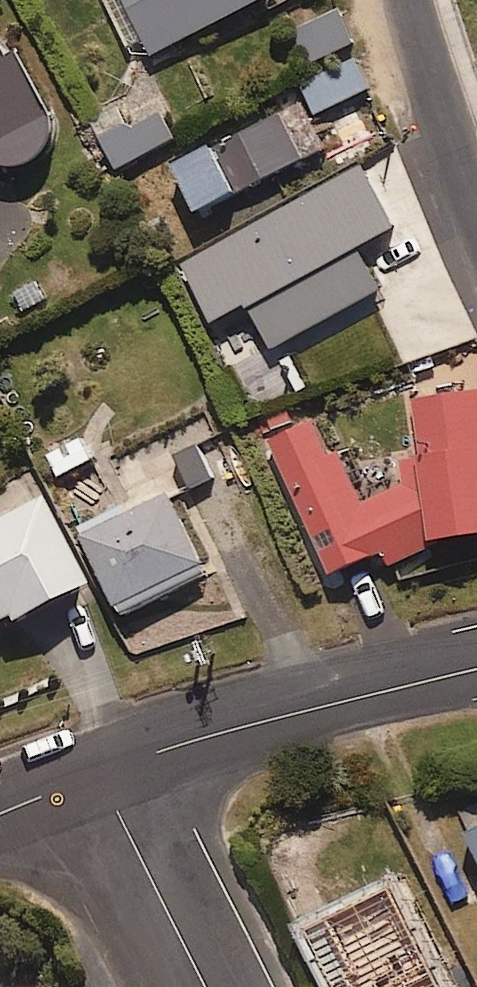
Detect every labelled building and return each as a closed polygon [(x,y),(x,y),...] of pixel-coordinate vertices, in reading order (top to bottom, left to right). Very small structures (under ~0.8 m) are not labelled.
[(133,45),(147,37),(155,51),(252,0),(109,0),(133,45)] [(353,40),(334,0),(323,0),(279,20),(300,65),(353,40)] [(17,159),(22,159),(28,158),(33,156),(38,154),(42,151),(46,148),(50,144),(53,139),(56,135),(58,130),(59,124),(59,119),(59,114),(22,47),(15,51),(13,46),(10,42),(7,38),(3,35),(0,34),(0,160),(6,157),(12,158),(17,159)] [(316,111),(372,85),(358,55),(302,80),(316,111)] [(119,164),(178,135),(163,103),(104,132),(119,164)] [(202,205),(304,156),(282,110),(180,158),(202,205)] [(362,242),(399,222),(367,162),(184,261),(215,319),(251,299),(276,344),(385,284),(362,242)] [(418,390),(423,451),(403,460),(411,476),(368,496),(344,446),(333,452),(315,414),(273,434),(335,569),(387,545),(395,561),(447,538),(444,532),(452,528),(476,526),(476,385),(418,390)] [(61,475),(93,456),(78,430),(45,449),(61,475)] [(86,527),(124,609),(217,565),(179,483),(86,527)] [(89,581),(46,495),(0,518),(0,619),(13,613),(15,618),(89,581)] [(476,841),(476,801),(462,808),(476,841)]
